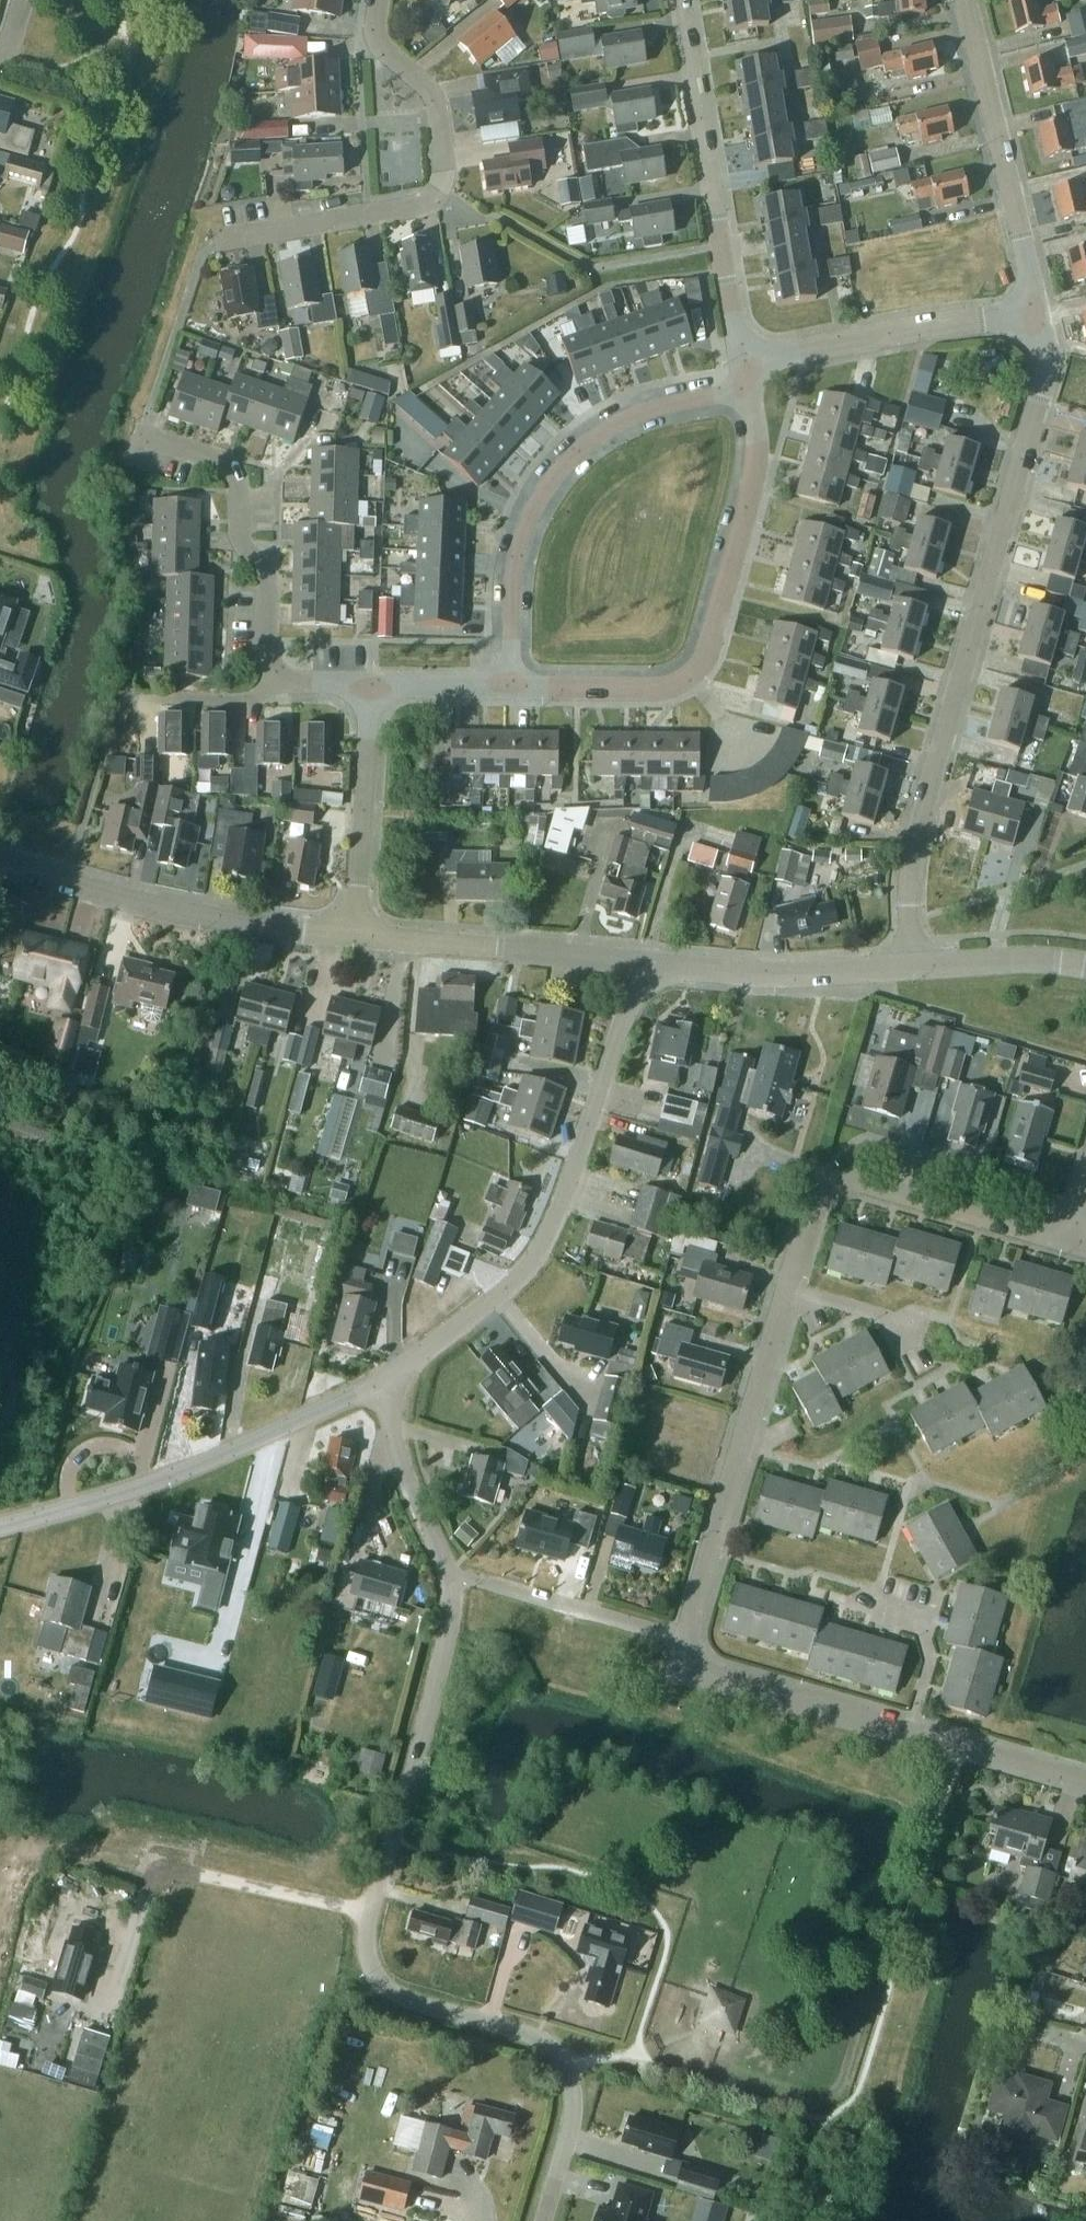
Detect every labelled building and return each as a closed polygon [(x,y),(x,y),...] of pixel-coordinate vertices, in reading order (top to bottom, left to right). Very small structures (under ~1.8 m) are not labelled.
[(275,1),(294,3),(293,11),(339,18),(342,0),(275,0),(275,1)] [(507,10),(518,0),(499,0),(507,10)] [(607,12),(608,18),(612,20),(622,18),(626,15),(625,9),(637,7),(636,0),(581,0),(582,5),(596,3),(598,14),(607,12)] [(727,14),(730,32),(769,25),(766,8),(770,7),(769,0),(758,0),(730,5),(731,13),(727,14)] [(826,0),(809,3),(811,16),(828,13),(826,0)] [(878,5),(878,8),(879,18),(897,16),(901,16),(925,13),(923,0),(899,0),(900,3),(895,3),(878,5)] [(1011,4),(1009,4),(1016,37),(1062,26),(1058,8),(1040,13),(1037,0),(1010,0),(1011,4)] [(878,8),(865,9),(866,20),(879,18),(878,8)] [(1083,11),(1065,15),(1071,39),(1085,35),(1085,23),(1083,11)] [(460,42),(479,66),(514,37),(494,13),(460,42)] [(267,33),(299,37),(301,17),(269,14),(267,33)] [(828,22),(811,24),(814,46),(853,40),(851,25),(829,28),(828,22)] [(593,29),(558,35),(561,54),(593,49),(594,58),(605,56),(607,68),(646,62),(641,33),(602,40),(595,42),(593,29)] [(258,37),(258,55),(294,56),(295,39),(258,37)] [(1065,43),(1069,61),(1085,56),(1085,37),(1065,43)] [(876,39),(855,44),(859,61),(880,56),(876,39)] [(932,44),(880,57),(883,66),(885,74),(891,72),(893,80),(906,77),(907,82),(926,77),(925,73),(939,70),(932,44)] [(775,57),(736,64),(739,83),(744,82),(745,90),(783,83),(782,74),(778,75),(775,57)] [(1024,66),(1032,97),(1077,87),(1073,70),(1055,75),(1051,60),(1024,66)] [(292,91),(292,92),(338,89),(337,62),(290,65),(291,76),(277,76),(278,92),(292,91)] [(817,70),(806,72),(807,80),(818,78),(817,70)] [(473,95),(478,130),(506,125),(506,123),(520,121),(517,103),(532,101),(527,71),(483,77),(485,93),(473,95)] [(796,74),(797,82),(807,80),(806,72),(796,74)] [(818,78),(807,80),(809,88),(820,86),(818,78)] [(807,80),(797,82),(799,90),(809,88),(807,80)] [(746,98),(742,99),(745,117),(784,110),(781,93),(785,93),(783,83),(745,90),(746,98)] [(570,90),(573,108),(607,102),(604,85),(570,90)] [(292,92),(293,119),(340,116),(338,89),(292,92)] [(620,125),(621,135),(638,132),(636,122),(655,119),(651,90),(612,96),(616,125),(620,125)] [(28,156),(35,131),(8,124),(14,102),(0,98),(0,148),(28,156)] [(908,145),(921,142),(922,146),(941,141),(940,137),(953,134),(947,109),(896,121),(900,138),(906,136),(908,145)] [(784,110),(745,117),(748,134),(753,133),(754,142),(792,135),(791,126),(787,126),(784,110)] [(1037,127),(1045,159),(1085,150),(1085,133),(1082,117),(1037,127)] [(252,124),(253,140),(289,138),(288,122),(252,124)] [(826,122),(815,124),(817,132),(827,130),(826,122)] [(805,125),(807,133),(817,132),(815,124),(805,125)] [(827,130),(817,132),(818,140),(829,138),(827,130)] [(817,132),(807,133),(808,141),(818,140),(817,132)] [(755,150),(751,150),(754,169),(793,162),(790,145),(794,144),(792,135),(754,142),(755,150)] [(623,167),(626,184),(665,177),(660,149),(625,155),(622,140),(583,147),(587,173),(623,167)] [(541,141),(509,145),(512,160),(483,164),(488,193),(531,186),(529,172),(545,169),(541,141)] [(259,161),(258,144),(232,145),(233,162),(259,161)] [(283,144),(285,178),(295,177),(295,189),(298,192),(309,191),(312,189),(311,181),(326,181),(325,176),(343,175),(342,145),(294,148),(294,144),(283,144)] [(895,149),(867,156),(871,173),(899,166),(895,149)] [(10,156),(3,179),(8,181),(8,180),(4,179),(6,173),(41,183),(39,189),(35,188),(35,189),(39,190),(46,167),(10,156)] [(963,174),(912,186),(919,212),(937,208),(937,210),(957,205),(956,201),(968,198),(963,174)] [(883,187),(880,178),(864,182),(865,184),(858,185),(859,192),(883,187)] [(1052,189),(1059,221),(1085,215),(1085,186),(1081,187),(1080,183),(1052,189)] [(759,202),(764,228),(808,220),(806,211),(801,212),(798,195),(759,202)] [(615,221),(612,200),(584,205),(588,226),(615,221)] [(635,239),(642,238),(644,248),(663,245),(661,234),(674,232),(670,203),(631,210),(631,211),(617,213),(619,224),(632,221),(635,239)] [(840,206),(830,208),(831,216),(842,215),(840,206)] [(820,210),(821,218),(831,216),(830,208),(820,210)] [(842,215),(831,216),(833,226),(844,224),(842,215)] [(831,216),(821,218),(823,228),(833,226),(831,216)] [(920,229),(917,217),(890,223),(894,236),(920,229)] [(764,228),(769,255),(807,249),(804,231),(809,230),(808,220),(764,228)] [(0,224),(0,241),(25,248),(30,231),(0,223),(0,224)] [(403,244),(404,252),(401,253),(408,294),(436,289),(430,248),(427,248),(425,240),(403,244)] [(461,250),(468,289),(498,284),(491,245),(461,250)] [(1067,251),(1074,283),(1085,281),(1085,247),(1067,251)] [(368,249),(339,254),(347,296),(365,292),(369,318),(395,314),(388,275),(373,278),(368,249)] [(769,255),(773,281),(817,273),(815,265),(810,266),(807,249),(769,255)] [(281,264),(288,310),(310,306),(314,325),(337,321),(332,295),(319,297),(313,259),(281,264)] [(850,259),(839,261),(841,269),(851,267),(850,259)] [(829,262),(830,270),(841,269),(839,261),(829,262)] [(851,267),(841,269),(842,278),(852,276),(851,267)] [(253,269),(221,275),(225,298),(223,298),(225,312),(227,312),(229,320),(257,315),(259,330),(279,327),(273,297),(258,299),(253,269)] [(841,269),(830,270),(832,280),(842,278),(841,269)] [(817,273),(773,281),(777,306),(816,300),(813,283),(818,282),(817,273)] [(663,305),(658,290),(648,294),(668,352),(693,343),(678,300),(663,305)] [(433,327),(437,351),(460,348),(451,294),(435,297),(440,326),(433,327)] [(644,312),(631,316),(646,359),(668,352),(648,294),(639,297),(644,312)] [(459,334),(460,334),(462,346),(478,343),(475,331),(476,331),(472,305),(455,308),(459,334)] [(624,367),(646,359),(631,316),(618,320),(613,305),(603,309),(608,324),(609,324),(624,367)] [(608,324),(596,328),(591,314),(581,317),(601,375),(624,367),(609,324),(608,324)] [(572,320),(577,335),(562,340),(577,383),(601,375),(581,317),(572,320)] [(304,358),(298,329),(281,332),(286,361),(304,358)] [(559,395),(525,364),(514,376),(503,366),(496,374),(542,414),(559,395)] [(846,395),(865,400),(872,374),(853,369),(846,395)] [(351,385),(393,391),(395,377),(354,371),(351,385)] [(169,417),(192,425),(207,382),(183,374),(169,417)] [(542,414),(496,374),(489,381),(501,391),(492,401),(526,432),(542,414)] [(231,390),(225,406),(227,407),(223,419),(245,427),(259,384),(236,376),(231,390)] [(287,378),(283,392),(268,435),(293,443),(308,400),(312,387),(287,378)] [(192,425),(216,433),(218,433),(223,419),(227,407),(225,406),(231,390),(207,382),(192,425)] [(245,427),(268,435),(283,392),(259,384),(245,427)] [(948,402),(914,393),(906,423),(940,433),(948,402)] [(360,419),(377,424),(385,399),(368,394),(360,419)] [(825,394),(818,420),(858,431),(860,425),(863,411),(877,415),(880,405),(867,399),(865,405),(825,394)] [(898,418),(902,402),(889,399),(885,414),(898,418)] [(471,401),(464,409),(476,419),(511,449),(526,432),(492,401),(483,411),(471,401)] [(476,419),(467,429),(456,419),(449,427),(495,467),(511,449),(476,419)] [(818,420),(810,446),(851,457),(853,450),(856,436),(884,444),(886,434),(873,431),(860,425),(858,431),(818,420)] [(442,434),(454,444),(443,456),(477,487),(495,467),(449,427),(442,434)] [(1085,465),(1085,437),(1082,436),(1075,461),(1085,465)] [(924,450),(921,460),(972,475),(980,449),(947,440),(942,459),(934,456),(935,453),(924,450)] [(846,476),(850,462),(864,466),(866,456),(853,450),(851,457),(810,446),(804,471),(845,483),(845,482),(846,476)] [(313,450),(312,475),(357,476),(358,451),(313,450)] [(863,471),(883,476),(887,460),(868,455),(863,471)] [(972,475),(921,460),(918,471),(929,474),(930,471),(938,473),(932,492),(965,501),(972,475)] [(1075,461),(1067,487),(1085,493),(1085,465),(1075,461)] [(891,466),(884,493),(909,500),(917,473),(891,466)] [(859,482),(846,476),(845,482),(845,483),(804,471),(797,496),(837,508),(843,487),(857,491),(859,482)] [(312,475),(311,502),(356,503),(357,476),(312,475)] [(863,494),(857,517),(869,521),(876,497),(863,494)] [(878,518),(905,525),(911,502),(885,494),(878,518)] [(154,501),(154,525),(199,526),(200,502),(154,501)] [(311,502),(311,525),(356,526),(356,503),(311,502)] [(404,517),(403,527),(465,530),(466,504),(420,502),(419,517),(404,517)] [(1050,547),(1085,557),(1085,545),(1085,541),(1085,516),(1080,514),(1077,526),(1061,522),(1057,520),(1056,522),(1057,522),(1050,547)] [(895,529),(892,540),(943,555),(950,529),(918,520),(913,539),(904,537),(906,532),(895,529)] [(803,523),(796,549),(837,561),(839,554),(842,540),(856,544),(859,534),(845,528),(843,534),(803,523)] [(295,524),(295,550),(340,551),(355,551),(356,526),(311,525),(295,524)] [(154,525),(153,552),(199,553),(199,526),(154,525)] [(418,551),(463,553),(465,530),(403,527),(403,537),(418,538),(418,551)] [(943,555),(892,540),(888,551),(899,554),(900,552),(909,554),(903,572),(936,581),(943,555)] [(373,553),(373,543),(360,543),(359,552),(373,553)] [(1042,573),(1051,575),(1074,582),(1075,582),(1075,581),(1080,563),(1085,565),(1085,557),(1050,547),(1043,571),(1042,571),(1042,573)] [(837,561),(796,549),(789,575),(830,586),(832,579),(835,565),(849,569),(852,560),(839,554),(837,561)] [(295,550),(294,574),(339,575),(340,551),(295,550)] [(875,550),(867,576),(887,582),(895,555),(875,550)] [(401,564),(400,575),(416,575),(462,577),(463,553),(418,551),(417,565),(401,564)] [(153,552),(152,576),(152,577),(167,577),(182,577),(198,577),(199,553),(153,552)] [(359,552),(359,562),(373,562),(373,553),(359,552)] [(294,574),(293,600),(339,601),(339,575),(294,574)] [(887,582),(867,576),(862,574),(856,594),(889,604),(895,584),(887,582)] [(416,575),(416,588),(401,588),(400,598),(461,601),(462,577),(416,575)] [(845,585),(832,579),(830,586),(789,575),(782,600),(823,612),(829,591),(842,594),(845,585)] [(182,577),(167,577),(167,602),(212,603),(213,577),(198,577),(182,577)] [(371,602),(372,593),(358,593),(358,602),(371,602)] [(5,686),(28,694),(34,676),(39,662),(21,656),(16,670),(11,668),(2,665),(7,651),(1,649),(3,645),(15,610),(17,603),(0,597),(0,685),(5,686)] [(414,625),(460,627),(461,601),(400,598),(400,608),(415,609),(414,625)] [(339,601),(293,600),(293,625),(338,626),(339,601)] [(380,600),(379,638),(392,638),(393,600),(380,600)] [(167,602),(166,628),(212,630),(212,603),(167,602)] [(358,602),(358,611),(371,612),(371,602),(358,602)] [(872,610),(869,621),(920,637),(927,611),(895,602),(890,619),(882,617),(883,613),(872,610)] [(1085,604),(1078,632),(1085,634),(1085,605),(1085,604)] [(1033,607),(1026,632),(1077,647),(1080,636),(1069,633),(1068,636),(1064,635),(1060,634),(1065,616),(1066,615),(1061,614),(1033,606),(1032,607),(1033,607)] [(920,637),(869,621),(866,632),(877,635),(877,632),(886,635),(881,653),(913,662),(920,637)] [(767,648),(810,660),(812,653),(815,640),(829,643),(832,634),(818,628),(816,634),(774,622),(773,623),(776,624),(769,648),(767,648)] [(166,628),(165,652),(211,654),(212,630),(166,628)] [(1018,657),(1018,658),(1025,660),(1050,667),(1051,667),(1051,666),(1056,648),(1064,651),(1063,654),(1074,658),(1077,647),(1026,632),(1019,657),(1018,657)] [(760,673),(760,674),(803,685),(805,679),(809,665),(822,669),(825,659),(812,653),(810,660),(767,648),(766,649),(769,650),(763,674),(760,673)] [(1082,650),(1074,680),(1085,684),(1085,651),(1082,650)] [(211,654),(165,652),(165,678),(210,679),(211,654)] [(833,672),(864,682),(869,665),(838,656),(833,672)] [(160,669),(145,669),(145,677),(160,677),(160,669)] [(753,698),(753,700),(763,702),(781,707),(778,720),(793,724),(796,711),(802,690),(816,694),(814,700),(822,703),(827,687),(818,685),(805,679),(803,685),(760,674),(762,675),(756,699),(753,698)] [(848,692),(845,703),(897,718),(904,692),(872,683),(867,702),(858,699),(859,695),(848,692)] [(1002,692),(995,717),(1046,731),(1050,720),(1039,717),(1038,721),(1029,718),(1031,712),(1034,701),(1035,700),(1002,690),(1002,692)] [(897,718),(845,703),(842,714),(853,717),(854,714),(863,716),(858,735),(890,744),(897,718)] [(159,756),(187,756),(188,717),(159,716),(159,756)] [(231,757),(232,717),(203,717),(203,755),(199,755),(199,769),(215,770),(218,767),(218,757),(231,757)] [(988,741),(987,743),(1020,752),(1020,751),(1020,750),(1025,733),(1033,735),(1032,739),(1043,742),(1046,731),(995,717),(988,741)] [(257,766),(286,767),(287,727),(258,726),(257,766)] [(301,767),(330,767),(330,728),(302,727),(301,767)] [(782,728),(778,739),(802,751),(808,736),(782,728)] [(482,787),(485,773),(478,772),(479,731),(452,730),(451,772),(473,773),(473,787),(482,787)] [(478,772),(485,773),(499,773),(499,788),(509,788),(511,773),(504,773),(504,731),(479,731),(478,772)] [(531,731),(504,731),(504,773),(511,773),(525,773),(525,788),(535,788),(537,773),(530,773),(531,731)] [(558,732),(531,731),(530,773),(537,773),(552,774),(551,788),(561,788),(564,774),(557,774),(558,732)] [(624,789),(626,775),(619,774),(620,732),(593,732),(592,774),(614,774),(614,789),(624,789)] [(619,774),(626,775),(640,775),(640,790),(650,790),(653,775),(646,775),(647,733),(620,732),(619,774)] [(673,733),(647,733),(646,775),(653,775),(667,775),(667,790),(676,790),(679,775),(672,775),(673,733)] [(699,733),(673,733),(672,775),(679,775),(693,775),(693,790),(703,790),(705,776),(699,775),(699,733)] [(778,739),(772,749),(795,766),(802,751),(778,739)] [(824,741),(820,758),(843,764),(847,748),(824,741)] [(1078,744),(1073,760),(1084,764),(1078,781),(1078,780),(1066,812),(1085,819),(1085,747),(1078,744)] [(772,749),(764,758),(783,777),(795,766),(772,749)] [(764,758),(755,765),(770,787),(783,777),(764,758)] [(136,784),(143,785),(145,786),(158,786),(159,759),(137,759),(136,784)] [(755,765),(744,771),(756,795),(770,787),(755,765)] [(961,834),(986,841),(1002,784),(1003,784),(1006,772),(998,770),(999,767),(992,765),(987,786),(992,788),(990,797),(972,792),(961,834)] [(832,777),(829,788),(880,802),(887,777),(855,767),(849,786),(841,784),(843,780),(832,777)] [(231,796),(244,796),(244,770),(231,770),(231,796)] [(244,796),(257,796),(257,770),(244,770),(244,796)] [(1002,784),(986,841),(1012,848),(1024,806),(1007,801),(1011,785),(1026,789),(1029,776),(1008,770),(1005,785),(1003,784),(1002,784)] [(744,771),(733,774),(740,800),(756,795),(744,771)] [(733,774),(722,776),(724,802),(740,800),(733,774)] [(724,802),(722,776),(710,776),(707,802),(724,802)] [(147,842),(151,825),(152,820),(158,789),(143,785),(137,814),(111,808),(102,846),(131,853),(134,839),(147,842)] [(880,802),(829,788),(826,798),(836,801),(837,798),(845,800),(840,819),(873,828),(880,802)] [(152,820),(151,825),(165,828),(157,863),(185,869),(191,844),(196,845),(199,829),(178,825),(185,793),(158,789),(152,820)] [(293,804),(319,806),(321,793),(295,791),(293,804)] [(282,821),(313,825),(315,807),(284,804),(282,821)] [(223,876),(256,881),(263,837),(250,835),(253,816),(219,811),(215,837),(229,839),(223,876)] [(403,824),(415,825),(416,813),(404,812),(403,824)] [(527,846),(542,848),(547,818),(546,817),(546,814),(544,814),(538,814),(518,815),(517,824),(527,829),(529,829),(527,846)] [(607,878),(601,896),(618,901),(614,913),(635,919),(643,888),(641,888),(646,871),(643,871),(650,846),(669,852),(676,827),(634,814),(630,829),(638,832),(635,842),(627,840),(615,836),(607,862),(623,867),(618,882),(607,878)] [(583,850),(588,820),(562,816),(557,845),(583,850)] [(451,830),(449,817),(429,821),(431,834),(451,830)] [(794,818),(788,836),(800,840),(805,822),(794,818)] [(699,841),(692,859),(717,868),(723,849),(699,841)] [(282,883),(312,889),(320,848),(290,842),(282,883)] [(723,879),(709,926),(732,934),(747,886),(744,885),(747,872),(752,874),(757,857),(756,857),(733,850),(732,849),(727,866),(729,867),(725,879),(723,879)] [(801,855),(782,850),(774,881),(793,886),(801,855)] [(491,852),(479,852),(444,852),(444,874),(457,874),(457,902),(508,902),(508,866),(491,866),(491,852)] [(780,913),(776,914),(781,932),(783,940),(787,939),(789,939),(801,936),(801,938),(822,932),(821,928),(837,924),(832,904),(816,908),(814,898),(793,902),(794,905),(779,909),(780,913)] [(76,992),(87,949),(62,943),(60,949),(25,941),(16,977),(54,987),(49,1007),(70,1012),(74,992),(76,992)] [(145,1004),(142,1016),(144,1020),(157,1023),(161,1021),(164,1009),(165,1009),(174,975),(143,968),(144,963),(124,958),(112,1003),(132,1008),(133,1001),(145,1004)] [(416,1034),(475,1037),(477,1015),(472,1015),(473,1003),(474,1003),(475,978),(459,977),(459,975),(442,974),(442,978),(437,978),(436,991),(419,990),(415,1034),(416,1034)] [(245,1043),(256,1045),(270,991),(246,985),(236,1022),(250,1026),(245,1043)] [(82,1026),(98,1030),(109,990),(92,986),(82,1026)] [(270,991),(256,1045),(267,1048),(271,1031),(285,1035),(295,998),(270,991)] [(331,1056),(342,1059),(356,1005),(331,998),(322,1036),(336,1039),(331,1056)] [(497,1021),(514,1024),(518,1002),(501,999),(497,1021)] [(356,1005),(342,1059),(353,1062),(357,1045),(371,1048),(381,1011),(356,1005)] [(522,1020),(521,1029),(579,1040),(584,1014),(541,1005),(537,1023),(522,1020)] [(49,1060),(67,1065),(77,1026),(59,1021),(49,1060)] [(688,1068),(696,1027),(694,1027),(691,1023),(684,1021),(680,1024),(677,1023),(677,1028),(658,1024),(650,1060),(652,1061),(648,1081),(674,1086),(679,1066),(688,1068)] [(218,1025),(212,1050),(227,1054),(233,1029),(218,1025)] [(868,1090),(863,1108),(899,1118),(908,1086),(920,1090),(925,1072),(939,1077),(952,1032),(936,1028),(936,1030),(920,1026),(917,1039),(890,1031),(882,1060),(877,1059),(868,1090)] [(307,1028),(301,1050),(297,1064),(309,1068),(319,1031),(307,1028)] [(579,1040),(521,1029),(519,1038),(534,1041),(531,1058),(574,1067),(579,1040)] [(954,1033),(949,1050),(965,1054),(970,1056),(975,1039),(954,1033)] [(489,1034),(483,1056),(503,1061),(509,1040),(489,1034)] [(289,1036),(282,1062),(295,1065),(301,1039),(289,1036)] [(789,1104),(794,1086),(788,1084),(797,1054),(767,1046),(749,1109),(779,1117),(783,1102),(789,1104)] [(949,1050),(941,1077),(957,1082),(965,1054),(949,1050)] [(1018,1083),(1050,1092),(1055,1074),(1024,1065),(1018,1083)] [(359,1092),(385,1099),(391,1074),(365,1068),(359,1092)] [(246,1107),(257,1109),(266,1074),(256,1071),(246,1107)] [(288,1111),(300,1115),(311,1076),(299,1073),(288,1111)] [(505,1087),(502,1096),(558,1115),(566,1089),(525,1075),(519,1092),(505,1087)] [(983,1133),(994,1094),(961,1085),(953,1112),(956,1113),(948,1141),(974,1149),(979,1131),(983,1133)] [(317,1154),(339,1160),(357,1101),(335,1095),(317,1154)] [(466,1120),(484,1126),(493,1102),(474,1095),(466,1120)] [(558,1115),(502,1096),(499,1104),(514,1109),(508,1126),(549,1140),(558,1115)] [(666,1096),(661,1119),(692,1127),(698,1103),(666,1096)] [(1006,1158),(1034,1166),(1042,1138),(1045,1139),(1053,1111),(1020,1102),(1008,1140),(1011,1141),(1006,1158)] [(742,1138),(735,1136),(742,1111),(719,1105),(697,1183),(720,1189),(730,1154),(737,1156),(742,1138)] [(391,1129),(432,1142),(439,1121),(398,1107),(391,1129)] [(279,1148),(292,1151),(296,1132),(284,1128),(279,1148)] [(667,1174),(672,1156),(663,1153),(666,1145),(637,1136),(637,1138),(641,1139),(639,1143),(618,1137),(611,1163),(616,1165),(615,1167),(627,1171),(628,1168),(656,1177),(658,1171),(667,1174)] [(276,1167),(283,1168),(287,1154),(280,1152),(276,1167)] [(498,1207),(493,1220),(489,1219),(481,1240),(502,1249),(511,1229),(518,1232),(525,1214),(522,1212),(530,1191),(509,1182),(505,1190),(490,1183),(483,1201),(498,1207)] [(636,1206),(666,1216),(672,1195),(643,1186),(636,1206)] [(218,1195),(193,1189),(189,1205),(214,1212),(218,1195)] [(666,1216),(636,1206),(630,1227),(659,1237),(666,1216)] [(413,1279),(434,1288),(458,1229),(437,1221),(413,1279)] [(628,1257),(642,1262),(649,1238),(635,1233),(635,1234),(595,1222),(587,1246),(604,1251),(603,1256),(619,1261),(621,1254),(628,1257)] [(826,1269),(856,1277),(868,1234),(839,1226),(826,1269)] [(301,1320),(313,1323),(340,1233),(324,1229),(304,1289),(310,1290),(301,1320)] [(898,1243),(897,1243),(893,1259),(894,1260),(890,1273),(919,1282),(931,1239),(901,1230),(898,1243)] [(669,1254),(681,1258),(688,1234),(676,1231),(669,1254)] [(886,1286),(890,1273),(894,1260),(893,1259),(897,1243),(868,1234),(856,1277),(886,1286)] [(931,1239),(919,1282),(948,1290),(961,1247),(931,1239)] [(694,1297),(741,1311),(751,1277),(714,1266),(717,1256),(688,1247),(682,1268),(701,1273),(694,1297)] [(342,1264),(364,1269),(366,1260),(345,1255),(342,1264)] [(1012,1276),(1011,1276),(1007,1292),(1008,1292),(1004,1306),(1033,1315),(1045,1272),(1015,1263),(1012,1276)] [(342,1265),(335,1293),(345,1296),(332,1342),(364,1350),(375,1305),(368,1303),(373,1286),(363,1283),(366,1272),(342,1265)] [(1000,1319),(1004,1306),(1008,1292),(1007,1292),(1011,1276),(982,1267),(970,1310),(1000,1319)] [(1045,1272),(1033,1315),(1062,1323),(1075,1280),(1045,1272)] [(228,1280),(204,1274),(190,1328),(214,1334),(215,1328),(214,1328),(225,1287),(226,1287),(228,1280)] [(256,1296),(271,1301),(278,1279),(263,1274),(256,1296)] [(279,1356),(284,1333),(279,1332),(284,1310),(265,1305),(260,1327),(259,1327),(249,1366),(270,1371),(274,1355),(279,1356)] [(191,1317),(168,1311),(155,1360),(178,1366),(191,1317)] [(559,1342),(576,1347),(575,1351),(607,1360),(617,1327),(583,1318),(582,1321),(566,1317),(559,1342)] [(674,1376),(718,1389),(727,1358),(689,1347),(693,1332),(665,1323),(656,1355),(678,1361),(674,1376)] [(867,1332),(840,1347),(862,1386),(888,1371),(867,1332)] [(232,1348),(202,1345),(192,1412),(214,1414),(216,1398),(225,1400),(232,1348)] [(493,1372),(480,1383),(507,1416),(514,1411),(529,1399),(536,1393),(525,1379),(510,1360),(509,1361),(498,1347),(483,1360),(493,1372)] [(812,1362),(819,1373),(835,1401),(862,1386),(840,1347),(812,1362)] [(85,1408),(96,1411),(107,1414),(105,1424),(138,1433),(142,1417),(143,1417),(146,1406),(145,1406),(154,1374),(121,1365),(115,1384),(93,1378),(85,1408)] [(1024,1367),(997,1382),(1018,1421),(1046,1406),(1024,1367)] [(835,1401),(819,1373),(792,1388),(814,1427),(841,1412),(835,1401)] [(631,1385),(604,1378),(593,1420),(594,1421),(589,1436),(616,1443),(631,1385)] [(997,1382),(971,1396),(985,1424),(991,1436),(1018,1421),(997,1382)] [(964,1385),(937,1400),(958,1439),(985,1424),(971,1396),(964,1385)] [(545,1395),(561,1417),(573,1407),(557,1386),(545,1395)] [(958,1439),(937,1400),(910,1414),(931,1454),(958,1439)] [(557,1418),(557,1417),(540,1431),(553,1448),(569,1435),(569,1433),(557,1418)] [(349,1479),(356,1444),(333,1439),(329,1457),(324,1456),(321,1473),(329,1474),(327,1485),(325,1485),(322,1500),(344,1504),(347,1489),(344,1488),(346,1478),(349,1479)] [(523,1477),(528,1461),(508,1449),(500,1447),(495,1462),(472,1456),(461,1496),(492,1505),(502,1471),(523,1477)] [(754,1520),(783,1529),(795,1486),(766,1478),(754,1520)] [(817,1525),(846,1534),(858,1491),(828,1482),(824,1495),(819,1511),(821,1512),(817,1525)] [(611,1514),(626,1519),(635,1489),(620,1485),(611,1514)] [(817,1525),(821,1512),(819,1511),(824,1495),(795,1486),(783,1529),(813,1538),(817,1525)] [(858,1491),(846,1534),(875,1542),(888,1499),(858,1491)] [(268,1548),(287,1554),(300,1508),(281,1502),(274,1528),(268,1526),(263,1544),(269,1545),(268,1548)] [(183,1520),(168,1578),(170,1578),(174,1562),(208,1570),(204,1587),(200,1606),(214,1609),(214,1611),(216,1611),(228,1560),(236,1562),(236,1561),(229,1559),(238,1521),(239,1518),(224,1514),(221,1514),(222,1509),(205,1504),(203,1509),(200,1508),(196,1522),(174,1517),(174,1518),(183,1520)] [(907,1526),(922,1553),(961,1532),(946,1505),(907,1526)] [(337,1530),(347,1532),(351,1513),(341,1511),(337,1530)] [(587,1550),(596,1518),(576,1512),(572,1525),(526,1511),(516,1547),(563,1561),(568,1544),(587,1550)] [(610,1558),(657,1571),(666,1540),(656,1537),(660,1522),(647,1518),(643,1533),(620,1527),(610,1558)] [(961,1532),(922,1553),(937,1580),(976,1559),(961,1532)] [(327,1551),(323,1568),(337,1571),(341,1554),(327,1551)] [(395,1607),(404,1573),(360,1561),(356,1575),(341,1570),(332,1602),(354,1608),(357,1597),(395,1607)] [(45,1622),(38,1647),(60,1654),(62,1654),(85,1660),(84,1661),(86,1661),(95,1629),(94,1629),(93,1630),(79,1626),(90,1588),(53,1578),(47,1600),(51,1601),(45,1622)] [(963,1584),(954,1614),(997,1626),(1006,1596),(963,1584)] [(723,1628),(753,1637),(765,1594),(735,1585),(723,1628)] [(753,1637),(780,1645),(793,1603),(765,1594),(753,1637)] [(780,1645),(810,1654),(820,1624),(823,1611),(793,1603),(780,1645)] [(946,1643),(958,1647),(974,1652),(974,1650),(989,1655),(997,1626),(954,1614),(946,1643)] [(806,1666),(838,1676),(851,1633),(820,1624),(810,1654),(806,1666)] [(838,1676),(868,1684),(881,1642),(851,1633),(838,1676)] [(881,1642),(868,1684),(895,1692),(908,1649),(881,1642)] [(989,1655),(974,1650),(974,1652),(958,1647),(950,1677),(993,1689),(1001,1658),(989,1655)] [(328,1653),(317,1694),(337,1700),(349,1659),(328,1653)] [(67,1683),(90,1690),(95,1673),(72,1666),(67,1683)] [(155,1671),(147,1703),(210,1719),(218,1687),(155,1671)] [(984,1718),(993,1689),(950,1677),(942,1706),(984,1718)] [(364,1763),(362,1771),(379,1776),(381,1767),(364,1763)] [(1027,1909),(1042,1912),(1045,1901),(1048,1902),(1055,1875),(1036,1870),(1050,1821),(1020,1813),(1019,1815),(996,1808),(990,1830),(997,1832),(989,1859),(1007,1864),(1011,1853),(1029,1858),(1019,1894),(1030,1897),(1027,1909)] [(1080,1840),(1068,1880),(1085,1885),(1085,1841),(1080,1840)] [(519,1894),(511,1920),(532,1926),(535,1916),(558,1923),(563,1908),(519,1894)] [(466,1916),(505,1928),(511,1909),(472,1897),(466,1916)] [(458,1945),(474,1950),(481,1925),(465,1921),(463,1926),(453,1923),(414,1911),(408,1931),(433,1938),(432,1943),(446,1947),(448,1941),(458,1945)] [(585,2000),(609,2007),(630,1938),(586,1925),(577,1953),(593,1958),(586,1982),(590,1983),(585,2000)] [(90,1951),(95,1935),(73,1928),(56,1986),(71,1990),(75,1977),(87,1981),(95,1953),(90,1951)] [(35,1960),(60,1968),(70,1938),(44,1930),(35,1960)] [(24,1977),(19,1991),(42,1999),(47,1984),(24,1977)] [(713,1996),(706,2016),(726,2023),(733,2003),(713,1996)] [(18,2067),(24,2044),(7,2039),(1,2062),(18,2067)] [(85,2076),(97,2078),(100,2057),(88,2055),(85,2076)] [(1056,2139),(1065,2108),(1044,2102),(1049,2085),(1017,2076),(1016,2082),(999,2077),(992,2100),(1009,2105),(1000,2137),(1031,2146),(1035,2133),(1056,2139)] [(509,2136),(514,2116),(477,2106),(469,2136),(425,2124),(413,2171),(440,2178),(448,2147),(464,2152),(464,2154),(485,2159),(492,2132),(509,2136)] [(622,2143),(639,2148),(639,2150),(671,2159),(680,2130),(648,2120),(647,2122),(630,2117),(622,2143)] [(1075,2162),(1085,2165),(1085,2123),(1075,2162)] [(684,2163),(678,2180),(716,2191),(721,2174),(684,2163)] [(368,2174),(361,2198),(402,2210),(408,2185),(368,2174)] [(651,2195),(620,2185),(612,2212),(599,2208),(596,2220),(644,2220),(651,2195)] [(718,2203),(701,2199),(697,2215),(714,2219),(718,2203)]
